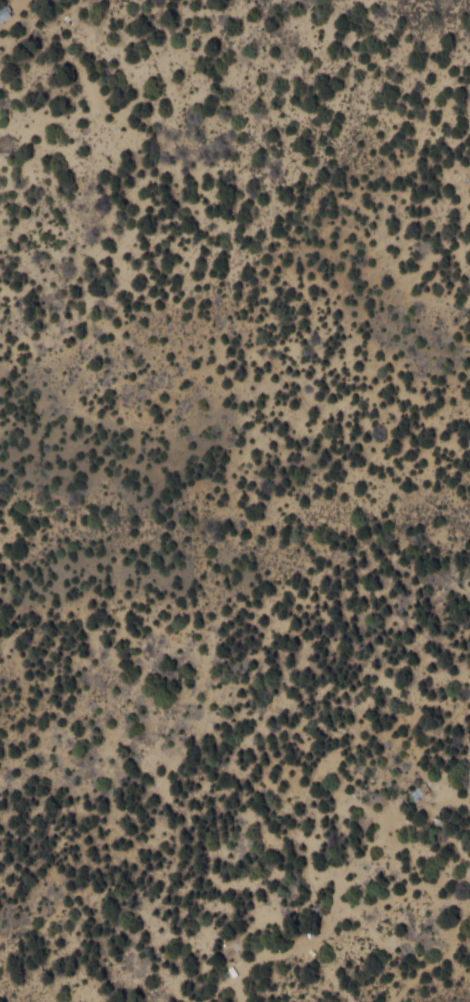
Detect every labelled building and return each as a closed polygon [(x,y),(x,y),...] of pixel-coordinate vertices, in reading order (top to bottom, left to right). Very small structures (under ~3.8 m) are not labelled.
[(12,15),(6,4),(0,7),(0,21),(12,15)]
